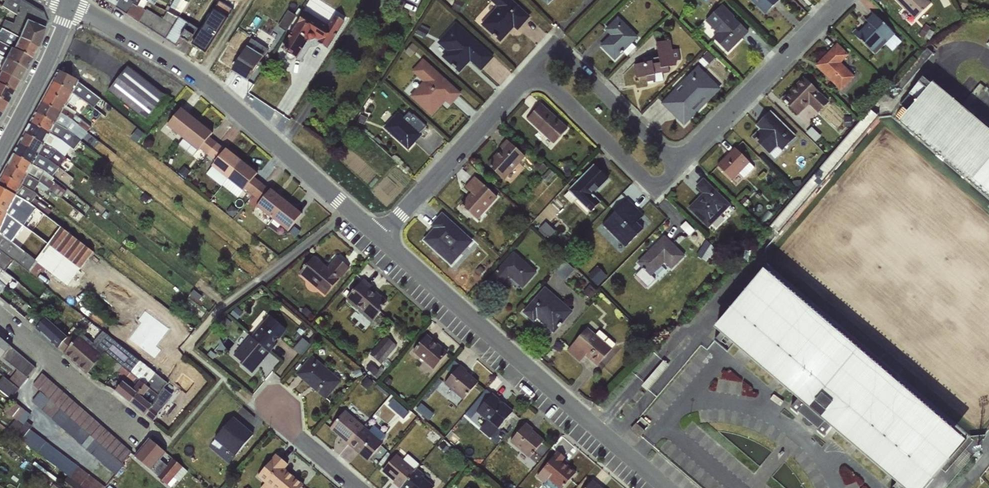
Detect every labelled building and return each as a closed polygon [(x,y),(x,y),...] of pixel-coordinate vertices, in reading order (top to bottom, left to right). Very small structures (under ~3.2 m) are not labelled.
[(111,13),(115,8),(118,0),(91,0),(111,13)] [(115,8),(175,47),(181,39),(188,44),(198,29),(179,17),(181,13),(170,7),(166,12),(162,18),(147,9),(144,8),(147,1),(144,0),(118,0),(115,8)] [(173,6),(185,11),(190,1),(189,0),(175,0),(173,6)] [(511,0),(489,0),(498,8),(481,26),(501,43),(516,27),(519,30),(531,18),(511,0)] [(765,13),(778,0),(751,0),(765,13)] [(927,0),(895,0),(915,20),(931,4),(927,0)] [(221,1),(195,43),(210,52),(236,9),(221,1)] [(723,5),(706,21),(718,34),(713,38),(729,54),(750,33),(723,5)] [(306,10),(285,49),(303,58),(314,39),(331,48),(347,20),(336,14),(331,23),(306,10)] [(638,36),(618,17),(604,32),(608,36),(599,46),(615,61),(638,36)] [(894,35),(873,17),(854,38),(875,56),(894,35)] [(455,22),(437,42),(446,51),(441,57),(459,73),(470,61),(481,71),(493,57),(455,22)] [(251,81),(271,48),(254,37),(234,70),(251,81)] [(671,42),(656,44),(659,62),(634,65),(636,80),(645,78),(646,84),(664,82),(663,75),(669,74),(669,69),(676,67),(676,61),(681,61),(679,49),(673,50),(671,42)] [(849,56),(837,45),(816,68),(842,92),(855,78),(841,65),(849,56)] [(461,94),(423,59),(412,72),(422,81),(409,96),(431,116),(444,101),(450,106),(461,94)] [(110,89),(150,121),(170,95),(130,64),(110,89)] [(721,90),(697,67),(660,105),(684,128),(721,90)] [(54,83),(72,94),(78,97),(85,87),(78,83),(78,80),(60,71),(54,83)] [(829,101),(804,77),(781,101),(798,118),(810,106),(817,113),(829,101)] [(72,94),(54,83),(48,93),(67,104),(77,111),(79,104),(70,98),(72,94)] [(933,86),(899,126),(988,203),(988,134),(933,86)] [(67,104),(48,93),(43,102),(68,117),(87,132),(90,127),(83,120),(64,108),(67,104)] [(68,117),(43,102),(37,113),(67,131),(71,134),(74,133),(84,141),(89,134),(87,132),(68,117)] [(569,130),(542,104),(527,119),(554,145),(569,130)] [(181,139),(197,121),(181,108),(166,127),(181,139)] [(416,119),(404,108),(398,113),(397,112),(383,128),(408,150),(422,134),(411,125),(416,119)] [(67,131),(37,113),(32,123),(70,147),(73,142),(65,134),(67,131)] [(793,136),(769,113),(755,127),(758,130),(752,137),(770,155),(777,148),(779,151),(793,136)] [(197,121),(181,139),(183,140),(180,145),(194,156),(199,150),(207,156),(217,143),(209,137),(213,133),(197,121)] [(70,147),(32,123),(26,133),(68,160),(70,161),(74,156),(68,151),(70,147)] [(68,160),(26,133),(20,144),(57,167),(64,171),(68,167),(65,164),(68,160)] [(525,157),(507,142),(488,165),(505,180),(525,157)] [(217,143),(207,156),(215,162),(211,166),(227,179),(241,161),(226,149),(225,150),(217,143)] [(57,167),(20,144),(14,154),(54,179),(77,196),(82,191),(52,169),(57,167)] [(749,163),(734,148),(716,166),(732,182),(749,163)] [(54,179),(14,154),(9,165),(57,197),(61,198),(66,191),(53,181),(54,179)] [(241,161),(227,179),(243,191),(244,190),(252,196),(262,184),(254,177),(257,173),(241,161)] [(57,197),(9,165),(3,176),(34,193),(37,187),(44,190),(46,194),(55,200),(57,197)] [(608,181),(595,167),(565,196),(587,218),(598,207),(589,199),(608,181)] [(48,216),(51,210),(36,200),(38,196),(34,193),(3,176),(0,180),(0,187),(48,216)] [(498,199),(474,177),(464,189),(471,195),(462,206),(478,221),(498,199)] [(695,188),(702,195),(688,210),(708,230),(731,206),(704,180),(695,188)] [(262,184),(252,196),(259,202),(257,206),(272,218),(286,201),(270,189),(269,189),(262,184)] [(80,269),(93,252),(48,216),(0,187),(0,209),(80,269)] [(644,216),(628,199),(603,224),(626,247),(642,231),(635,224),(644,216)] [(286,201),(272,218),(292,234),(300,225),(296,221),(301,214),(286,201)] [(37,263),(72,289),(78,282),(72,280),(80,269),(0,209),(0,234),(37,263)] [(478,242),(446,212),(433,226),(434,229),(423,242),(452,269),(478,242)] [(23,268),(30,272),(37,263),(0,234),(0,247),(23,268)] [(685,256),(664,235),(635,264),(641,270),(636,275),(648,288),(656,280),(653,277),(665,265),(671,271),(685,256)] [(12,278),(16,280),(21,274),(23,268),(0,247),(0,265),(12,278)] [(538,273),(516,252),(489,282),(499,291),(510,279),(522,290),(538,273)] [(351,270),(338,259),(330,269),(314,255),(297,275),(325,299),(351,270)] [(567,279),(576,269),(565,260),(557,271),(567,279)] [(17,296),(22,289),(10,281),(12,278),(0,265),(0,279),(17,296)] [(607,276),(597,267),(589,277),(599,286),(607,276)] [(763,272),(712,332),(897,487),(927,487),(965,443),(763,272)] [(42,321),(31,312),(32,309),(17,296),(0,279),(0,297),(1,298),(36,329),(42,321)] [(390,304),(363,281),(346,300),(372,324),(390,304)] [(573,313),(546,289),(524,314),(551,338),(573,313)] [(259,372),(288,325),(267,312),(237,359),(259,372)] [(58,348),(66,337),(45,318),(42,321),(36,329),(58,348)] [(613,347),(587,326),(567,351),(581,362),(585,357),(597,367),(613,347)] [(119,385),(139,360),(102,331),(92,342),(81,332),(75,339),(70,335),(66,337),(58,348),(87,373),(97,363),(104,368),(103,372),(119,385)] [(19,368),(11,379),(6,375),(0,383),(0,388),(13,398),(39,364),(0,335),(0,353),(19,368)] [(447,353),(427,336),(412,353),(425,363),(422,367),(430,374),(447,353)] [(397,347),(386,337),(370,356),(382,366),(397,347)] [(303,353),(309,345),(302,340),(296,348),(303,353)] [(342,380),(311,356),(296,375),(326,399),(342,380)] [(130,403),(146,385),(155,373),(139,360),(119,385),(115,391),(130,403)] [(480,385),(459,366),(444,383),(465,402),(480,385)] [(42,390),(33,401),(117,471),(135,450),(44,373),(35,384),(42,390)] [(146,385),(130,403),(151,420),(161,407),(174,384),(168,379),(158,395),(146,385)] [(514,413),(492,395),(477,413),(498,432),(514,413)] [(108,484),(25,423),(33,413),(16,401),(9,411),(19,418),(10,429),(71,474),(66,480),(77,487),(104,487),(108,484)] [(386,444),(347,411),(332,430),(370,462),(386,444)] [(239,458),(257,431),(233,415),(215,442),(239,458)] [(634,429),(643,435),(651,423),(641,417),(634,429)] [(534,429),(526,422),(510,442),(532,460),(546,442),(532,431),(534,429)] [(163,459),(170,451),(153,436),(137,454),(159,474),(168,464),(163,459)] [(288,467),(291,463),(279,453),(259,475),(267,482),(264,485),(268,487),(304,487),(308,484),(288,467)] [(559,453),(539,479),(551,487),(567,487),(577,475),(563,463),(566,459),(559,453)] [(396,454),(380,472),(399,487),(434,487),(435,487),(396,454)] [(160,475),(165,479),(179,461),(174,457),(160,475)] [(175,487),(190,470),(180,461),(165,480),(175,487)]
